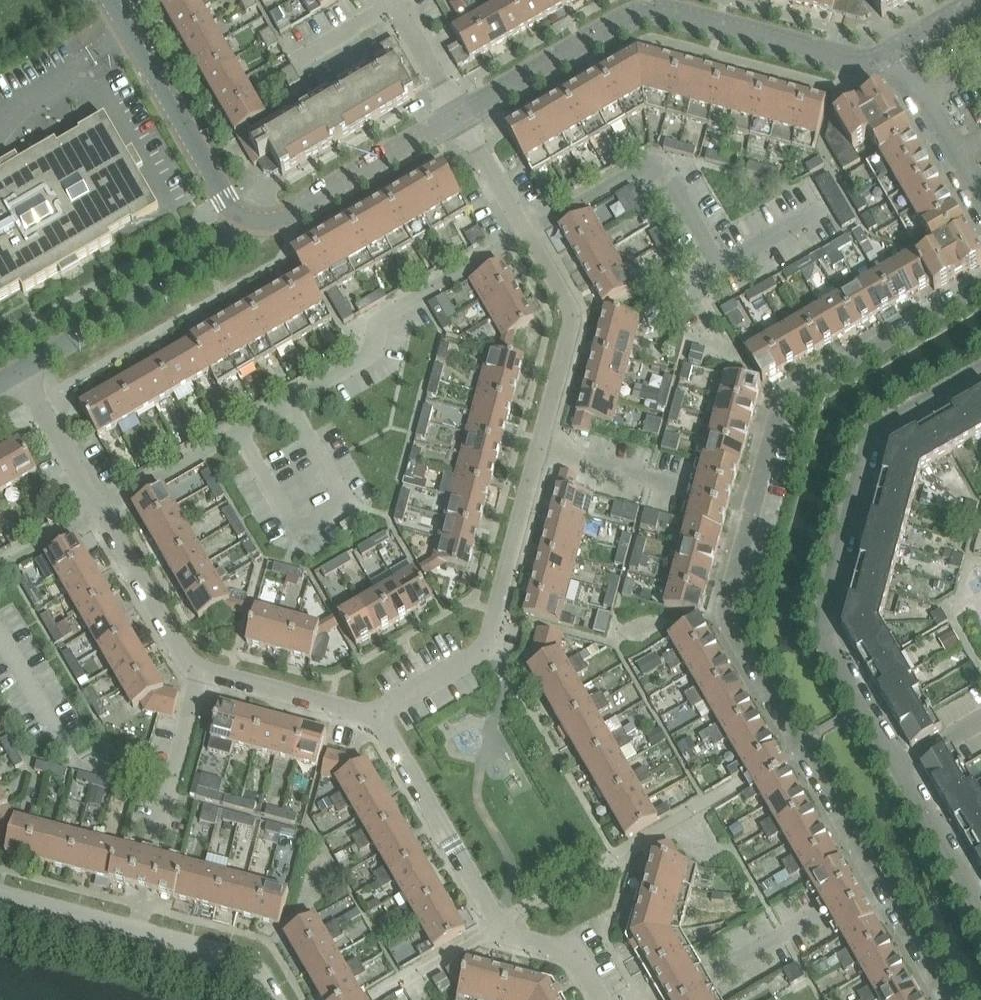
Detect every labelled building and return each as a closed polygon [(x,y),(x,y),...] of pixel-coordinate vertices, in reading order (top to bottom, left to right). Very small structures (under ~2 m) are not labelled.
[(160,3),(171,22),(201,4),(199,0),(165,0),(160,3)] [(242,5),(247,13),(258,6),(254,0),(251,0),(242,5)] [(322,10),(339,0),(316,0),(322,10)] [(458,17),(468,11),(462,2),(461,0),(456,0),(450,3),(458,17)] [(509,39),(527,28),(511,0),(498,0),(500,4),(491,9),(509,39)] [(536,0),(511,0),(527,28),(546,17),(536,0)] [(546,17),(565,6),(561,0),(536,0),(546,17)] [(812,7),(833,12),(837,0),(814,0),(812,7)] [(850,0),(837,0),(833,12),(846,16),(850,0)] [(863,0),(850,0),(846,16),(859,19),(864,1),(863,0)] [(883,18),(914,0),(873,0),(883,18)] [(864,1),(859,19),(863,20),(872,15),(864,1)] [(182,40),(212,23),(201,4),(171,22),(182,40)] [(468,11),(490,50),(509,39),(491,9),(482,14),(477,6),(468,11)] [(277,25),(287,19),(280,8),(270,15),(277,25)] [(468,11),(458,17),(463,25),(453,31),(461,43),(448,51),(459,68),(490,50),(468,11)] [(287,19),(276,26),(281,33),(292,27),(287,19)] [(193,59),(223,42),(212,23),(182,40),(193,59)] [(264,43),(275,36),(271,29),(260,35),(264,43)] [(275,36),(264,43),(268,50),(280,44),(275,36)] [(395,39),(387,43),(390,49),(398,44),(395,39)] [(223,42),(193,59),(204,78),(234,60),(223,42)] [(387,58),(391,56),(393,54),(390,49),(387,43),(381,47),(384,52),(387,58)] [(390,49),(393,54),(401,50),(398,44),(390,49)] [(381,47),(373,51),(376,57),(384,52),(381,47)] [(391,56),(395,64),(406,58),(401,50),(393,54),(391,56)] [(379,62),(387,58),(384,52),(376,57),(379,62)] [(646,109),(688,120),(701,70),(639,53),(583,86),(609,130),(646,109)] [(281,171),(283,176),(416,99),(413,95),(409,87),(404,79),(400,71),(395,64),(391,56),(387,58),(379,62),(258,133),(253,124),(237,134),(255,166),(259,163),(264,173),(274,175),(281,171)] [(400,71),(410,65),(406,58),(395,64),(400,71)] [(215,96),(245,79),(234,60),(204,78),(215,96)] [(400,71),(404,79),(415,73),(410,65),(400,71)] [(286,80),(297,74),(293,66),(281,72),(286,80)] [(743,81),(722,75),(701,70),(688,120),(730,131),(743,81)] [(409,87),(419,81),(415,73),(404,79),(409,87)] [(297,74),(286,80),(290,87),(301,81),(297,74)] [(226,115),(255,97),(245,79),(215,96),(226,115)] [(409,87),(413,95),(424,88),(419,81),(409,87)] [(784,92),(764,86),(743,81),(730,131),(771,142),(784,92)] [(571,152),(590,141),(609,130),(583,86),(545,107),(571,152)] [(854,148),(870,139),(880,156),(881,157),(912,138),(885,93),(880,91),(836,117),(854,148)] [(827,103),(805,98),(784,92),(771,142),(814,153),(827,103)] [(237,134),(253,124),(267,117),(255,97),(226,115),(237,134)] [(533,174),(553,163),(571,152),(545,107),(507,130),(533,174)] [(854,148),(836,117),(831,120),(825,139),(843,170),(861,160),(854,148)] [(22,288),(24,292),(113,241),(111,237),(133,224),(134,226),(160,211),(106,118),(80,133),(81,135),(59,148),(57,143),(0,176),(0,301),(22,288)] [(867,164),(878,183),(889,202),(934,176),(912,138),(881,157),(880,156),(867,164)] [(679,153),(681,144),(666,140),(664,149),(679,153)] [(621,152),(626,160),(639,152),(635,144),(621,152)] [(681,144),(679,153),(694,157),(696,148),(681,144)] [(721,164),(723,155),(708,151),(706,160),(721,164)] [(626,160),(621,152),(607,160),(612,168),(626,160)] [(723,155),(721,164),(736,168),(738,159),(723,155)] [(806,166),(811,174),(825,166),(820,158),(806,166)] [(762,175),(765,166),(750,162),(747,171),(762,175)] [(444,166),(425,177),(406,188),(432,233),(470,211),(444,166)] [(584,173),(588,181),(602,173),(597,166),(584,173)] [(765,166),(762,175),(778,179),(780,170),(765,166)] [(588,181),(584,173),(570,181),(575,189),(588,181)] [(822,177),(830,191),(837,187),(829,173),(822,177)] [(889,202),(900,221),(911,240),(924,232),(955,214),(934,176),(889,202)] [(830,191),(822,177),(815,181),(823,195),(830,191)] [(851,199),(859,194),(851,181),(843,185),(851,199)] [(837,187),(830,191),(823,195),(827,201),(841,193),(837,187)] [(406,188),(387,199),(369,210),(394,255),(432,233),(406,188)] [(545,196),(550,204),(564,196),(559,188),(545,196)] [(636,210),(644,205),(636,192),(628,196),(636,210)] [(831,208),(845,200),(841,193),(827,201),(831,208)] [(859,194),(851,199),(859,213),(867,208),(859,194)] [(147,199),(130,209),(137,221),(154,211),(147,199)] [(835,215),(842,211),(849,207),(845,200),(831,208),(835,215)] [(644,205),(636,210),(644,223),(652,219),(644,205)] [(842,211),(850,224),(856,220),(849,207),(842,211)] [(369,210),(350,221),(331,232),(357,276),(394,255),(369,210)] [(571,247),(602,229),(591,210),(560,228),(571,247)] [(850,224),(842,211),(835,215),(843,228),(850,224)] [(870,213),(862,218),(870,231),(878,227),(870,213)] [(935,250),(919,259),(918,259),(932,284),(936,291),(980,265),(980,258),(955,214),(924,232),(935,250)] [(469,241),(483,233),(479,227),(465,235),(469,241)] [(861,228),(853,232),(861,246),(869,242),(861,228)] [(602,229),(571,247),(582,266),(613,248),(602,229)] [(658,247),(666,243),(658,229),(650,234),(658,247)] [(327,294),(328,295),(338,289),(337,288),(357,276),(331,232),(312,243),(301,249),(298,251),(294,253),(307,274),(320,298),(324,296),(327,294)] [(483,233),(469,241),(473,248),(487,240),(483,233)] [(834,243),(839,251),(852,244),(848,236),(834,243)] [(869,242),(861,246),(867,256),(874,251),(869,242)] [(666,243),(658,247),(665,261),(673,256),(666,243)] [(839,251),(834,243),(821,251),(825,259),(839,251)] [(444,254),(449,262),(462,254),(458,247),(444,254)] [(613,248),(582,266),(593,285),(624,267),(613,248)] [(914,295),(932,284),(918,259),(919,259),(915,252),(896,263),(914,295)] [(449,262),(444,254),(431,262),(435,270),(449,262)] [(797,265),(801,273),(815,265),(810,257),(797,265)] [(501,262),(470,280),(481,300),(513,281),(501,262)] [(877,274),(895,305),(914,295),(896,263),(877,274)] [(801,273),(797,265),(783,273),(788,281),(801,273)] [(593,285),(604,304),(635,286),(630,277),(624,267),(593,285)] [(407,276),(412,284),(425,276),(420,268),(407,276)] [(307,274),(287,286),(269,297),(295,341),(333,319),(320,298),(307,274)] [(636,274),(630,277),(635,286),(644,281),(640,275),(636,274)] [(858,285),(876,316),(895,305),(877,274),(858,285)] [(412,284),(407,276),(393,284),(398,292),(412,284)] [(759,287),(764,295),(778,287),(773,279),(759,287)] [(492,318),(523,300),(513,281),(481,300),(492,318)] [(447,282),(438,287),(450,307),(460,302),(447,282)] [(839,296),(858,327),(876,316),(858,285),(839,296)] [(764,295),(759,287),(746,295),(750,303),(764,295)] [(338,289),(328,295),(332,301),(342,295),(338,289)] [(370,298),(374,306),(388,298),(383,290),(370,298)] [(342,295),(332,301),(335,306),(345,301),(342,295)] [(821,307),(839,338),(858,327),(839,296),(821,307)] [(269,297),(250,308),(231,318),(257,363),(295,341),(269,297)] [(374,306),(370,298),(356,306),(361,314),(374,306)] [(436,317),(445,313),(437,299),(429,304),(436,317)] [(523,300),(492,318),(504,338),(500,352),(509,354),(516,331),(535,320),(523,300)] [(345,301),(335,306),(338,312),(348,306),(345,301)] [(740,309),(735,301),(721,309),(726,317),(738,310),(740,309)] [(348,306),(338,312),(341,317),(351,312),(348,306)] [(839,338),(821,307),(802,317),(820,349),(839,338)] [(635,339),(641,317),(606,308),(600,329),(635,339)] [(738,310),(726,317),(732,328),(745,321),(738,310)] [(351,312),(341,317),(344,323),(355,317),(351,312)] [(445,313),(436,317),(444,331),(452,326),(445,313)] [(820,349),(802,317),(783,328),(801,359),(820,349)] [(231,318),(212,329),(194,340),(212,371),(211,372),(219,385),(257,363),(231,318)] [(765,339),(783,370),(801,359),(783,328),(765,339)] [(595,350),(630,360),(635,339),(600,329),(595,350)] [(673,349),(682,351),(686,336),(677,334),(673,349)] [(765,339),(745,350),(763,382),(783,370),(765,339)] [(193,382),(211,372),(212,371),(194,340),(175,351),(193,382)] [(336,348),(341,356),(351,350),(346,342),(336,348)] [(442,343),(437,358),(446,361),(450,345),(442,343)] [(702,364),(704,358),(706,350),(693,346),(689,361),(702,364)] [(341,356),(336,348),(326,353),(331,361),(341,356)] [(484,370),(519,380),(524,358),(509,354),(500,352),(490,349),(484,370)] [(682,351),(673,349),(669,364),(678,366),(682,351)] [(630,360),(595,350),(589,371),(624,380),(630,360)] [(156,362),(174,393),(193,382),(175,351),(156,362)] [(308,364),(312,372),(322,366),(318,358),(308,364)] [(174,393),(156,362),(138,373),(156,404),(174,393)] [(312,372),(308,364),(298,370),(302,378),(312,372)] [(432,379),(441,381),(445,366),(436,364),(432,379)] [(685,364),(680,379),(689,381),(693,366),(685,364)] [(519,380),(484,370),(478,391),(513,401),(519,380)] [(624,380),(589,371),(584,392),(619,401),(624,380)] [(119,384),(137,415),(156,404),(138,373),(119,384)] [(727,375),(721,397),(756,406),(761,384),(727,375)] [(662,391),(671,393),(675,378),(666,376),(662,391)] [(441,381),(432,379),(428,394),(437,396),(441,381)] [(270,386),(275,394),(285,388),(280,380),(270,386)] [(100,394),(118,425),(137,415),(119,384),(100,394)] [(275,394),(270,386),(260,391),(265,400),(275,394)] [(649,387),(646,400),(658,404),(662,391),(649,387)] [(513,401),(478,391),(473,412),(508,422),(513,401)] [(671,393),(662,391),(658,404),(658,406),(666,408),(671,393)] [(673,407),(682,409),(686,394),(677,391),(673,407)] [(613,423),(619,401),(584,392),(574,429),(589,433),(593,418),(613,423)] [(99,437),(118,425),(100,394),(81,406),(99,437)] [(973,400),(980,414),(980,395),(973,400)] [(756,406),(721,397),(715,417),(750,427),(756,406)] [(954,411),(922,429),(922,428),(916,432),(891,447),(922,470),(934,463),(937,469),(951,461),(948,455),(980,436),(980,414),(973,400),(954,411)] [(233,407),(237,416),(247,410),(243,402),(233,407)] [(421,421),(430,423),(434,408),(425,406),(421,421)] [(237,416),(233,407),(223,413),(228,421),(237,416)] [(682,409),(673,407),(669,422),(678,424),(682,409)] [(186,412),(176,418),(186,435),(195,429),(186,412)] [(508,422),(473,412),(467,433),(502,443),(508,422)] [(652,434),(656,419),(648,417),(644,432),(652,434)] [(710,438),(744,448),(750,427),(715,417),(710,438)] [(656,419),(652,434),(659,436),(663,421),(656,419)] [(430,423),(421,421),(417,436),(426,438),(430,423)] [(195,429),(200,437),(210,431),(205,423),(195,429)] [(200,437),(195,429),(186,435),(190,443),(200,437)] [(462,454),(496,464),(502,443),(467,433),(462,454)] [(670,451),(674,435),(666,433),(662,449),(670,451)] [(674,435),(670,451),(677,453),(681,437),(674,435)] [(744,448),(710,438),(704,459),(739,468),(744,448)] [(19,484),(38,472),(20,441),(1,452),(19,484)] [(158,451),(163,459),(173,453),(168,445),(158,451)] [(901,547),(912,505),(922,470),(891,447),(884,475),(883,475),(881,481),(882,481),(867,538),(901,547)] [(410,463),(419,466),(423,450),(414,448),(410,463)] [(163,459),(158,451),(148,456),(153,465),(163,459)] [(19,484),(1,452),(0,453),(0,494),(19,484)] [(496,464),(462,454),(456,476),(491,485),(496,464)] [(722,531),(728,510),(732,499),(739,468),(704,459),(696,489),(688,522),(722,531)] [(419,466),(410,463),(406,478),(415,481),(415,478),(419,466)] [(419,466),(415,478),(425,480),(428,468),(419,466)] [(120,473),(125,481),(135,475),(130,467),(120,473)] [(210,488),(218,483),(210,469),(202,474),(210,488)] [(563,472),(553,509),(587,518),(593,497),(574,491),(578,476),(563,472)] [(443,494),(450,496),(485,506),(491,485),(456,476),(448,474),(443,494)] [(218,483),(210,488),(218,501),(226,496),(218,483)] [(176,507),(165,488),(134,506),(145,525),(176,507)] [(399,505),(407,507),(411,492),(403,490),(399,505)] [(445,517),(480,527),(485,506),(450,496),(445,517)] [(965,508),(977,511),(979,504),(967,501),(965,508)] [(615,503),(611,517),(621,520),(624,506),(615,503)] [(407,507),(399,505),(395,520),(403,522),(407,507)] [(628,522),(630,514),(632,507),(625,505),(624,506),(621,520),(628,522)] [(176,507),(145,525),(156,544),(187,526),(176,507)] [(231,525),(239,520),(232,507),(224,512),(231,525)] [(630,514),(638,516),(640,509),(632,507),(630,514)] [(45,516),(50,524),(64,516),(59,508),(45,516)] [(977,511),(965,508),(963,515),(975,518),(977,511)] [(587,518),(553,509),(547,530),(582,539),(587,518)] [(646,510),(642,526),(649,528),(653,512),(646,510)] [(659,521),(661,514),(653,512),(649,528),(657,530),(659,521)] [(628,522),(636,524),(638,516),(630,514),(628,522)] [(661,514),(659,521),(670,524),(672,517),(661,514)] [(439,538),(474,548),(480,527),(445,517),(439,538)] [(239,520),(231,525),(239,539),(247,534),(239,520)] [(682,543),(717,552),(722,531),(688,522),(682,543)] [(21,530),(26,539),(39,531),(34,523),(21,530)] [(167,563),(198,544),(187,526),(156,544),(167,563)] [(26,539),(21,530),(7,538),(12,546),(26,539)] [(582,539),(547,530),(542,551),(576,560),(582,539)] [(372,540),(377,548),(390,540),(385,532),(372,540)] [(620,549),(628,551),(632,536),(624,534),(620,549)] [(89,558),(77,538),(46,556),(58,576),(89,558)] [(468,569),(474,548),(439,538),(434,560),(421,568),(425,576),(447,563),(468,569)] [(634,553),(643,555),(647,540),(638,538),(634,553)] [(881,624),(890,589),(901,547),(867,538),(852,594),(851,594),(849,601),(850,601),(843,629),(881,624)] [(242,544),(250,557),(258,552),(250,539),(242,544)] [(377,548),(372,540),(358,548),(363,556),(377,548)] [(717,552),(682,543),(676,564),(711,573),(717,552)] [(198,544),(167,563),(178,581),(209,563),(198,544)] [(628,551),(620,549),(616,564),(624,566),(628,551)] [(576,560),(542,551),(536,572),(571,581),(576,560)] [(643,555),(634,553),(630,568),(639,570),(643,555)] [(951,560),(963,563),(965,556),(953,553),(951,560)] [(335,562),(339,570),(353,562),(348,554),(335,562)] [(252,557),(227,565),(232,580),(248,576),(245,566),(254,563),(252,557)] [(89,558),(58,576),(68,594),(100,576),(89,558)] [(963,563),(951,560),(950,566),(961,570),(963,563)] [(339,570),(335,562),(321,570),(326,578),(339,570)] [(178,581),(188,600),(220,582),(209,563),(178,581)] [(288,577),(290,567),(275,563),(273,572),(288,577)] [(711,573),(676,564),(671,585),(706,594),(711,573)] [(290,567),(288,577),(303,581),(306,571),(290,567)] [(415,571),(396,582),(414,613),(433,602),(415,571)] [(571,581),(536,572),(530,593),(565,602),(571,581)] [(27,593),(36,589),(28,575),(20,580),(27,593)] [(79,613),(110,595),(100,576),(68,594),(79,613)] [(608,591),(617,594),(621,579),(612,576),(608,591)] [(627,580),(623,596),(632,598),(636,583),(627,580)] [(220,582),(188,600),(200,620),(219,608),(243,615),(248,598),(234,594),(234,595),(229,598),(220,582)] [(414,613),(396,582),(377,593),(395,624),(414,613)] [(935,582),(934,589),(944,591),(945,584),(935,582)] [(671,585),(665,607),(700,616),(706,594),(671,585)] [(36,589),(27,593),(35,607),(43,602),(36,589)] [(617,594),(608,591),(604,607),(613,609),(617,594)] [(395,624),(377,593),(358,603),(377,635),(395,624)] [(562,614),(565,602),(530,593),(525,614),(574,628),(577,618),(562,614)] [(90,632),(121,614),(110,595),(79,613),(90,632)] [(358,603),(339,615),(357,646),(377,635),(358,603)] [(256,608),(247,643),(269,649),(278,614),(256,608)] [(935,621),(945,615),(942,609),(931,615),(935,621)] [(611,614),(599,611),(594,632),(606,635),(611,614)] [(49,631),(57,626),(49,612),(41,617),(49,631)] [(101,651),(132,633),(121,614),(90,632),(101,651)] [(299,619),(278,614),(269,649),(290,654),(299,619)] [(945,615),(935,621),(938,627),(949,621),(945,615)] [(290,654),(311,660),(317,639),(339,626),(334,618),(321,625),(299,619),(290,654)] [(663,657),(667,664),(711,638),(700,619),(669,637),(676,649),(663,657)] [(920,692),(899,655),(881,624),(843,629),(857,654),(860,660),(861,659),(890,710),(920,692)] [(57,626),(49,631),(57,644),(65,640),(57,626)] [(584,662),(580,655),(573,659),(567,662),(560,651),(564,636),(539,629),(532,656),(537,664),(529,669),(540,688),(584,662)] [(954,631),(940,639),(946,650),(961,642),(954,631)] [(112,669),(143,651),(132,633),(101,651),(112,669)] [(691,675),(722,657),(711,638),(667,664),(671,672),(685,664),(691,675)] [(71,668),(79,663),(71,650),(63,654),(71,668)] [(123,688),(154,670),(143,651),(112,669),(123,688)] [(656,653),(637,664),(645,677),(664,666),(656,653)] [(722,657),(691,675),(698,687),(685,694),(689,702),(733,676),(722,657)] [(540,688),(551,707),(582,689),(575,677),(589,670),(584,662),(540,688)] [(966,674),(976,668),(973,662),(962,668),(966,674)] [(79,663),(71,668),(79,682),(87,677),(79,663)] [(969,680),(980,674),(976,668),(966,674),(969,680)] [(123,688),(134,708),(142,703),(146,711),(173,718),(180,693),(165,689),(154,670),(123,688)] [(977,684),(980,681),(980,677),(980,674),(969,680),(973,686),(977,684)] [(713,713),(744,694),(733,676),(689,702),(693,709),(706,701),(713,713)] [(93,705),(101,701),(93,687),(85,692),(93,705)] [(551,707),(562,725),(606,700),(602,692),(589,700),(582,689),(551,707)] [(912,748),(943,730),(920,692),(890,710),(912,748)] [(719,724),(706,732),(700,735),(704,742),(710,738),(711,739),(755,713),(744,694),(713,713),(719,724)] [(562,725),(573,744),(604,726),(597,715),(610,707),(606,700),(562,725)] [(101,701),(93,705),(100,719),(108,714),(101,701)] [(209,718),(211,718),(217,720),(209,751),(231,757),(234,745),(243,710),(213,702),(209,718)] [(255,750),(264,716),(243,710),(234,745),(255,750)] [(735,750),(766,732),(755,713),(711,739),(715,747),(728,739),(735,750)] [(619,724),(629,734),(639,724),(630,714),(619,724)] [(276,756),(285,721),(264,716),(255,750),(276,756)] [(276,756),(297,762),(306,727),(285,721),(276,756)] [(610,737),(604,726),(573,744),(583,763),(628,737),(623,730),(610,737)] [(306,727),(297,762),(318,767),(327,732),(306,727)] [(660,727),(648,734),(655,746),(667,739),(660,727)] [(767,806),(798,788),(781,758),(766,732),(735,750),(741,762),(728,769),(733,778),(754,765),(757,771),(764,782),(743,794),(747,803),(761,795),(767,806)] [(9,755),(17,750),(9,737),(1,741),(9,755)] [(632,745),(628,737),(583,763),(594,781),(625,763),(619,752),(632,745)] [(691,737),(677,745),(683,755),(693,750),(697,747),(691,737)] [(922,765),(931,780),(944,803),(975,786),(953,747),(922,765)] [(17,750),(9,755),(16,768),(24,764),(17,750)] [(693,750),(683,755),(688,763),(697,757),(693,750)] [(338,796),(331,800),(335,807),(379,781),(368,762),(360,766),(356,759),(329,751),(322,776),(337,780),(344,792),(338,795),(338,796)] [(36,771),(51,775),(53,766),(38,762),(36,771)] [(655,762),(645,767),(648,773),(658,767),(655,762)] [(625,763),(594,781),(605,800),(649,774),(648,773),(645,767),(632,775),(625,763)] [(53,766),(51,775),(66,779),(68,770),(53,766)] [(92,786),(95,777),(80,773),(77,782),(92,786)] [(649,774),(605,800),(616,819),(647,801),(641,790),(654,782),(649,774)] [(247,775),(242,790),(258,794),(263,780),(247,775)] [(95,777),(92,786),(107,790),(110,781),(95,777)] [(379,781),(335,807),(339,815),(352,807),(359,818),(390,800),(379,781)] [(114,790),(129,794),(131,786),(116,782),(114,790)] [(975,786),(944,803),(974,854),(973,854),(976,860),(977,859),(980,867),(980,796),(975,786)] [(199,798),(208,800),(210,791),(199,788),(197,797),(199,798)] [(765,833),(809,807),(798,788),(767,806),(774,818),(760,825),(765,833)] [(129,794),(114,790),(112,798),(127,802),(129,794)] [(9,806),(0,791),(0,811),(9,806)] [(210,791),(208,800),(219,803),(221,794),(220,794),(210,791)] [(239,809),(242,800),(226,796),(224,804),(239,809)] [(299,811),(301,802),(271,796),(269,805),(299,811)] [(323,813),(334,806),(331,800),(329,798),(318,804),(323,813)] [(242,800),(239,809),(254,813),(257,804),(242,800)] [(356,843),(357,844),(401,819),(390,800),(359,818),(365,829),(352,837),(353,839),(356,843)] [(654,812),(647,801),(616,819),(627,838),(672,813),(667,804),(654,812)] [(726,804),(716,810),(718,814),(722,821),(732,815),(726,804)] [(38,824),(42,809),(33,807),(31,815),(29,822),(16,818),(9,806),(0,811),(0,841),(0,842),(9,844),(7,853),(28,859),(38,824)] [(212,808),(205,806),(203,813),(210,816),(212,808)] [(281,820),(283,811),(268,807),(266,816),(281,820)] [(789,844),(820,826),(809,807),(765,833),(769,840),(782,833),(789,844)] [(220,810),(212,808),(210,816),(218,818),(220,810)] [(283,811),(281,820),(296,824),(299,815),(283,811)] [(239,825),(242,816),(226,812),(224,821),(239,825)] [(210,816),(203,813),(201,821),(216,825),(218,818),(210,816)] [(242,816),(239,825),(254,829),(257,820),(242,816)] [(374,844),(381,855),(412,837),(401,819),(357,844),(361,852),(374,844)] [(281,836),(283,827),(268,823),(266,832),(281,836)] [(28,859),(49,864),(58,829),(38,824),(28,859)] [(739,824),(729,829),(734,839),(744,833),(739,824)] [(786,870),(831,844),(820,826),(789,844),(795,855),(782,863),(786,870)] [(283,827),(281,836),(296,840),(299,831),(283,827)] [(49,864),(70,870),(79,835),(58,829),(49,864)] [(70,870),(91,875),(100,841),(79,835),(70,870)] [(423,856),(412,837),(381,855),(387,867),(374,874),(378,882),(423,856)] [(348,843),(343,846),(345,849),(356,843),(353,839),(347,842),(348,843)] [(91,875),(112,881),(121,846),(100,841),(91,875)] [(709,977),(692,949),(682,931),(698,867),(683,863),(670,841),(656,850),(654,846),(646,850),(649,854),(626,938),(662,999),(722,999),(709,977)] [(804,870),(810,881),(842,863),(831,844),(786,870),(791,878),(804,870)] [(175,898),(184,863),(153,854),(121,846),(112,881),(144,889),(153,892),(175,898)] [(396,882),(402,893),(433,875),(423,856),(378,882),(383,889),(396,882)] [(205,868),(184,863),(175,898),(196,903),(205,868)] [(843,938),(874,919),(858,891),(842,863),(810,881),(826,908),(843,938)] [(226,874),(205,868),(196,903),(217,909),(226,874)] [(217,909),(238,914),(247,880),(226,874),(217,909)] [(396,912),(400,919),(444,893),(433,875),(402,893),(409,904),(396,912)] [(247,880),(238,914),(259,920),(268,885),(247,880)] [(290,891),(268,885),(259,920),(280,926),(290,891)] [(418,919),(424,930),(455,912),(444,893),(400,919),(404,927),(418,919)] [(774,894),(767,897),(771,903),(777,899),(774,894)] [(455,912),(424,930),(431,941),(417,949),(422,957),(466,931),(455,912)] [(297,954),(341,928),(337,921),(324,929),(317,917),(285,935),(297,954)] [(885,938),(874,919),(843,938),(850,949),(836,956),(841,964),(885,938)] [(297,954),(308,973),(339,955),(332,944),(345,936),(341,928),(297,954)] [(858,964),(865,975),(896,957),(885,938),(841,964),(845,971),(858,964)] [(553,980),(469,958),(467,954),(460,958),(462,962),(451,968),(448,971),(460,992),(458,999),(565,999),(553,980)] [(308,973),(318,992),(363,966),(358,958),(345,966),(339,955),(308,973)] [(836,956),(828,962),(832,969),(841,964),(836,956)] [(862,999),(865,999),(907,976),(896,957),(865,975),(871,986),(858,994),(862,999)] [(794,975),(801,971),(797,964),(790,968),(794,975)] [(360,992),(354,981),(367,973),(363,966),(318,992),(323,999),(365,999),(360,992)] [(798,982),(794,975),(790,968),(784,972),(792,986),(798,982)] [(794,975),(798,982),(805,978),(801,971),(794,975)] [(445,974),(433,981),(441,994),(453,987),(445,974)] [(918,994),(907,976),(865,999),(908,999),(918,994)] [(403,999),(409,997),(405,990),(396,995),(398,999),(403,999)]
